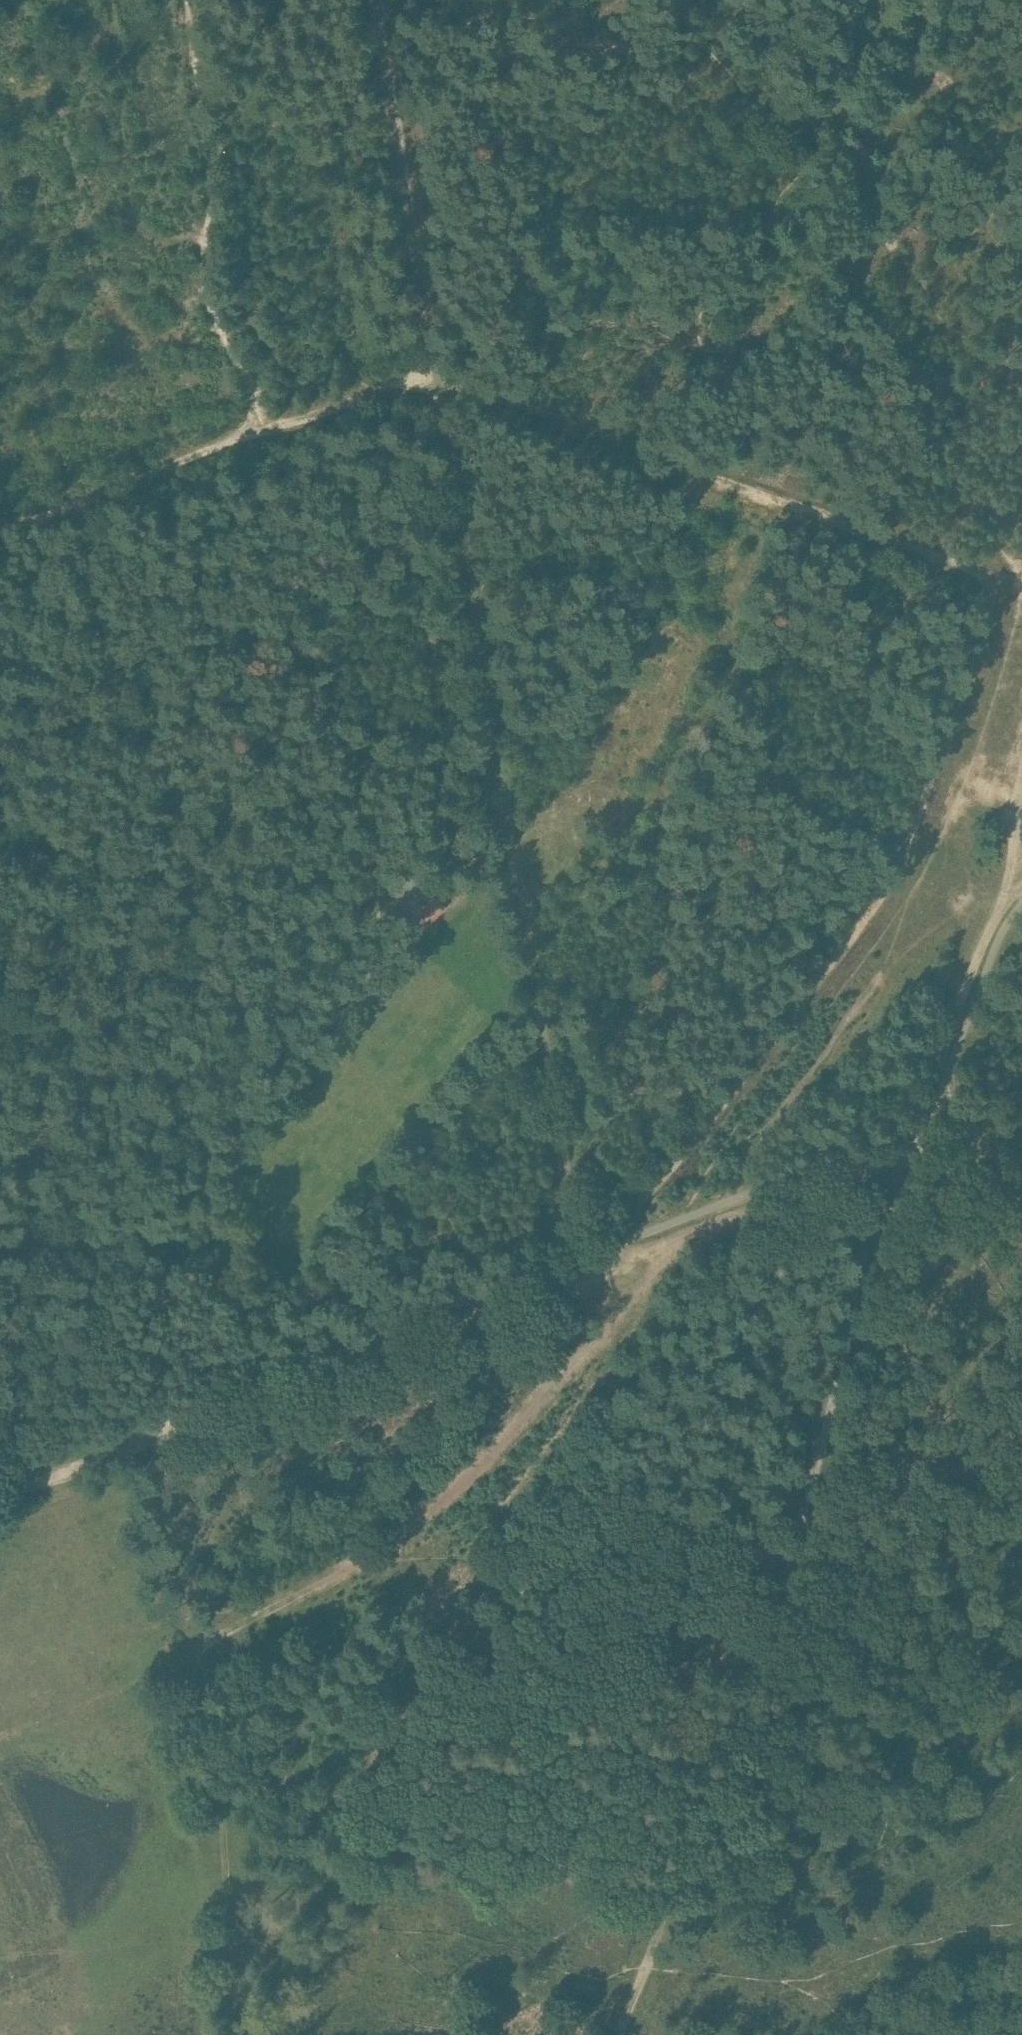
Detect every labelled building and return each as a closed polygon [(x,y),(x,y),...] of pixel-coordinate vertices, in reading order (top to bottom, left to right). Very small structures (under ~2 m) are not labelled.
[(434,896),(401,868),(385,886),(418,914),(434,896)]
